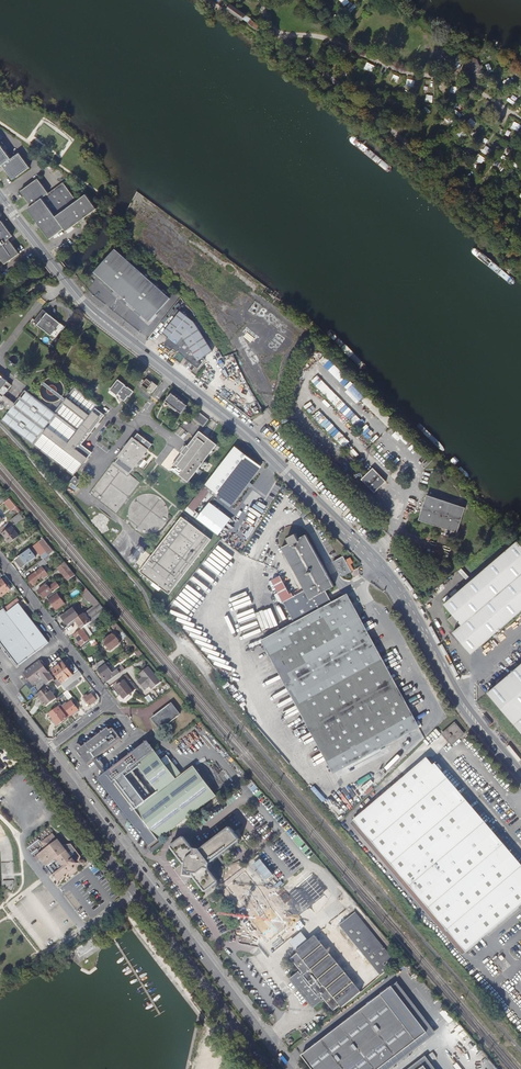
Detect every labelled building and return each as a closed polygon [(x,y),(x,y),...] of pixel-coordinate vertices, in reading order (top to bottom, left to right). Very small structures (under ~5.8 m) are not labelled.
[(352,10),(356,7),(352,2),(348,6),(352,10)] [(248,14),(233,4),(229,10),(243,20),(248,14)] [(264,25),(255,19),(250,25),(254,28),(259,31),(264,25)] [(465,58),(467,74),(481,72),(478,56),(465,58)] [(367,62),(364,69),(373,73),(376,65),(367,62)] [(415,87),(416,80),(408,78),(406,85),(415,87)] [(482,101),(476,108),(481,113),(487,106),(482,101)] [(0,145),(0,167),(10,181),(27,168),(16,153),(10,158),(0,145)] [(488,154),(491,148),(485,145),(482,152),(488,154)] [(481,166),(486,157),(479,153),(474,161),(481,166)] [(49,193),(38,178),(21,191),(31,205),(28,208),(36,220),(36,222),(39,226),(41,226),(50,239),(65,228),(67,230),(79,222),(81,222),(85,220),(86,217),(86,216),(97,208),(87,194),(77,201),(64,182),(49,193)] [(5,263),(19,252),(8,238),(12,235),(0,219),(0,257),(5,263)] [(170,298),(115,250),(94,273),(115,291),(121,297),(149,322),(170,298)] [(119,300),(121,297),(115,291),(112,294),(119,300)] [(45,330),(54,318),(50,315),(49,317),(46,314),(47,312),(43,309),(33,321),(45,330)] [(180,311),(163,333),(168,337),(167,340),(169,342),(167,344),(177,352),(178,351),(185,357),(184,357),(195,366),(198,363),(201,365),(205,360),(202,358),(211,351),(197,328),(195,329),(192,323),(193,321),(180,311)] [(57,320),(54,318),(45,330),(55,339),(65,326),(61,323),(59,325),(56,322),(57,320)] [(333,361),(327,366),(336,376),(342,371),(333,361)] [(0,375),(0,400),(11,386),(7,382),(7,381),(0,375)] [(317,375),(312,381),(323,391),(325,388),(326,389),(329,386),(317,375)] [(63,402),(55,413),(25,390),(2,421),(73,475),(82,463),(83,464),(92,453),(82,445),(105,415),(96,408),(97,407),(74,389),(67,398),(64,395),(64,394),(65,391),(65,389),(65,386),(63,382),(60,380),(57,378),(52,377),(47,378),(45,380),(43,381),(41,384),(40,388),(40,392),(42,396),(44,398),(48,401),(52,402),(55,402),(58,401),(60,399),(63,402)] [(145,381),(143,380),(141,382),(143,384),(142,385),(153,393),(158,386),(152,381),(151,382),(147,379),(145,381)] [(125,385),(118,380),(110,390),(117,396),(119,394),(121,396),(120,398),(124,401),(128,396),(130,397),(134,392),(128,387),(127,388),(125,386),(125,385)] [(175,396),(172,393),(165,401),(169,404),(168,405),(176,411),(177,410),(181,413),(187,405),(183,402),(184,401),(177,395),(175,396)] [(209,420),(200,412),(194,419),(204,427),(209,420)] [(120,434),(110,427),(102,437),(113,445),(120,434)] [(408,440),(396,429),(392,434),(404,445),(408,440)] [(171,468),(188,482),(217,444),(199,432),(188,446),(187,446),(182,453),(183,453),(171,468)] [(116,462),(130,473),(152,444),(138,434),(134,438),(133,437),(118,457),(120,458),(116,462)] [(235,446),(206,485),(230,503),(233,500),(235,502),(258,472),(253,468),(257,463),(235,446)] [(140,483),(113,462),(89,493),(116,514),(140,483)] [(262,466),(257,463),(253,468),(258,472),(262,466)] [(372,468),(361,479),(374,492),(385,481),(372,468)] [(71,482),(76,486),(80,481),(75,477),(71,482)] [(353,500),(356,497),(349,491),(347,494),(353,500)] [(145,493),(139,495),(135,498),(133,501),(130,505),(129,508),(129,512),(129,517),(131,522),(134,526),(137,529),(142,532),(146,533),(152,533),(157,532),(162,529),(165,526),(167,523),(169,517),(170,512),(168,505),(167,502),(163,498),(159,495),(155,493),(150,492),(145,493)] [(466,508),(428,496),(420,521),(442,528),(438,543),(450,547),(453,537),(456,538),(466,508)] [(228,523),(206,506),(197,518),(219,534),(228,523)] [(18,514),(10,520),(14,525),(22,518),(18,514)] [(184,519),(182,517),(140,571),(142,572),(141,574),(143,575),(144,574),(169,594),(211,539),(186,520),(188,518),(185,517),(184,519)] [(11,542),(17,537),(8,526),(2,530),(11,542)] [(289,544),(282,548),(305,591),(309,599),(325,591),(333,586),(305,535),(298,539),(295,534),(286,539),(289,544)] [(45,540),(44,538),(39,542),(43,547),(48,543),(45,540)] [(444,604),(453,615),(448,619),(454,627),(460,623),(462,625),(453,632),(472,654),(520,611),(520,545),(518,541),(444,604)] [(29,549),(20,556),(26,564),(36,557),(29,549)] [(351,572),(343,556),(333,562),(342,577),(351,572)] [(45,558),(37,564),(41,569),(42,567),(49,562),(45,558)] [(66,564),(65,563),(59,568),(68,580),(72,578),(75,575),(73,572),(72,571),(70,569),(69,568),(68,566),(67,565),(66,564)] [(45,577),(43,576),(43,574),(46,572),(42,567),(41,569),(28,578),(34,585),(45,577)] [(76,576),(75,575),(72,578),(84,593),(88,590),(88,589),(86,588),(86,587),(83,584),(82,583),(81,582),(80,581),(79,580),(78,579),(76,576)] [(181,596),(198,605),(209,586),(192,577),(181,596)] [(3,580),(0,582),(0,594),(2,597),(10,590),(3,580)] [(53,592),(55,591),(60,587),(56,582),(51,586),(50,586),(49,587),(47,584),(38,591),(44,599),(53,592)] [(88,590),(84,593),(82,595),(87,604),(90,602),(93,606),(98,602),(95,598),(93,596),(93,595),(92,594),(90,592),(89,591),(88,590)] [(53,592),(47,597),(49,600),(58,594),(55,591),(53,592)] [(305,591),(282,602),(294,624),(332,603),(325,591),(309,599),(305,591)] [(58,594),(49,600),(50,602),(56,610),(65,603),(58,594)] [(271,637),(342,766),(416,726),(416,724),(393,682),(386,686),(349,621),(357,616),(347,597),(345,596),(332,603),(294,624),(271,637)] [(7,612),(19,603),(20,602),(17,599),(4,609),(7,612)] [(101,605),(98,602),(93,606),(84,613),(90,622),(106,611),(104,609),(103,607),(101,605)] [(4,609),(0,612),(0,644),(17,667),(18,666),(19,666),(49,642),(19,603),(7,612),(4,609)] [(76,619),(79,617),(74,609),(70,612),(76,619)] [(68,625),(75,620),(76,619),(70,612),(70,611),(66,614),(67,615),(62,618),(68,625)] [(108,613),(106,611),(90,622),(82,629),(84,631),(108,613)] [(81,629),(82,629),(90,622),(84,613),(79,617),(76,619),(75,620),(81,629)] [(349,621),(386,686),(393,682),(391,678),(357,616),(349,621)] [(119,627),(115,622),(112,624),(131,646),(134,644),(133,643),(132,642),(132,641),(131,640),(129,638),(129,637),(128,637),(127,636),(125,634),(124,633),(123,632),(122,630),(121,628),(119,627)] [(81,629),(74,635),(82,646),(90,639),(84,631),(82,629),(81,629)] [(104,642),(111,651),(121,643),(113,634),(104,642)] [(342,766),(271,637),(262,642),(302,715),(333,771),(342,766)] [(60,658),(51,665),(53,667),(50,669),(52,671),(63,663),(60,658)] [(99,668),(106,663),(103,660),(96,664),(99,668)] [(41,692),(48,686),(47,684),(53,679),(39,661),(23,673),(26,677),(24,679),(27,683),(30,682),(39,694),(41,692)] [(52,671),(58,679),(62,684),(73,675),(63,663),(52,671)] [(106,682),(114,677),(119,673),(117,670),(112,673),(108,668),(111,667),(108,663),(105,664),(97,670),(106,682)] [(488,694),(520,732),(520,665),(488,694)] [(142,677),(138,681),(145,689),(149,686),(152,689),(160,681),(148,666),(139,674),(142,677)] [(83,675),(79,671),(73,675),(62,684),(65,688),(77,679),(83,675)] [(77,679),(65,688),(67,690),(68,692),(80,682),(77,679)] [(124,699),(133,692),(124,680),(115,687),(124,699)] [(48,686),(41,692),(50,704),(57,698),(48,686)] [(20,703),(23,706),(31,699),(27,694),(24,697),(25,699),(20,703)] [(90,706),(97,701),(93,696),(91,694),(88,696),(87,695),(84,697),(85,699),(90,706)] [(145,698),(149,704),(153,701),(149,695),(145,698)] [(63,707),(70,716),(78,710),(71,701),(63,707)] [(152,719),(160,730),(180,715),(171,704),(152,719)] [(57,727),(68,720),(59,708),(50,714),(57,727)] [(442,734),(451,745),(464,734),(455,723),(442,734)] [(82,748),(77,752),(78,752),(82,756),(83,755),(83,756),(84,755),(90,763),(122,738),(115,729),(114,729),(113,728),(111,729),(110,730),(108,727),(85,745),(86,746),(82,749),(82,748)] [(147,742),(99,779),(150,846),(216,796),(193,767),(182,776),(172,763),(167,767),(147,742)] [(427,757),(355,821),(466,952),(520,904),(520,865),(427,757)] [(172,845),(172,849),(183,864),(186,865),(186,870),(187,870),(188,869),(189,870),(188,871),(188,873),(193,873),(193,876),(205,892),(207,892),(218,884),(218,881),(210,871),(211,864),(239,842),(240,839),(231,828),(229,828),(200,850),(194,849),(185,838),(182,838),(172,845)] [(46,849),(37,855),(57,881),(67,874),(70,877),(76,872),(75,871),(81,867),(83,867),(84,866),(83,865),(83,863),(82,862),(82,861),(81,861),(80,862),(78,861),(80,857),(71,845),(63,846),(58,840),(57,840),(53,834),(41,843),(46,849)] [(154,851),(162,845),(160,842),(151,848),(154,851)] [(305,862),(279,884),(290,897),(316,875),(315,874),(305,862)] [(262,898),(263,898),(259,893),(255,889),(251,884),(240,870),(227,880),(246,903),(250,908),(253,906),(259,901),(262,898)] [(253,906),(250,908),(258,918),(255,920),(260,926),(263,924),(271,934),(292,916),(318,895),(326,888),(316,875),(290,897),(273,910),(269,913),(259,901),(253,906)] [(260,885),(255,889),(259,893),(264,889),(260,885)] [(262,898),(259,901),(269,913),(273,910),(267,902),(266,903),(264,902),(264,901),(262,898)] [(396,963),(355,912),(339,925),(380,976),(396,963)] [(299,934),(289,942),(296,951),(308,941),(301,932),(299,934)] [(308,941),(296,951),(297,953),(291,959),(304,976),(299,980),(297,978),(293,981),(312,1006),(317,1002),(315,1000),(320,995),(333,1011),(340,1006),(342,1008),(361,992),(337,963),(314,936),(308,941)] [(95,945),(93,941),(91,939),(77,948),(81,954),(95,945)] [(389,994),(384,987),(378,992),(384,999),(389,994)] [(430,1037),(393,990),(392,991),(389,994),(384,999),(415,1040),(377,1068),(388,1068),(430,1037)] [(384,999),(337,1044),(328,1052),(312,1068),(311,1068),(377,1068),(415,1040),(384,999)] [(424,1055),(407,1068),(435,1068),(424,1055)]
